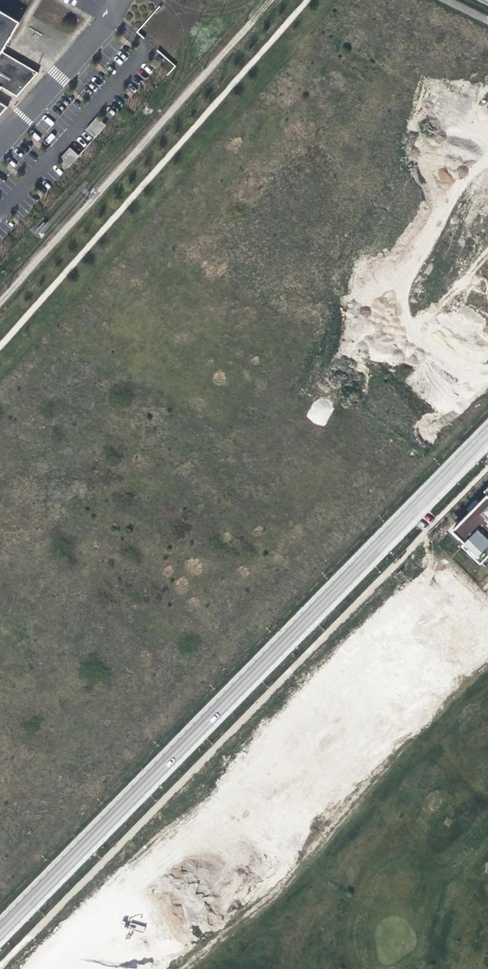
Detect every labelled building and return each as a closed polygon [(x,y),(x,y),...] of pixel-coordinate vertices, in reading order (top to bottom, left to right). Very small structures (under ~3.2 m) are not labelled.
[(2,87),(17,96),(38,72),(3,52),(19,25),(0,14),(0,90),(2,87)] [(8,107),(0,102),(0,116),(8,107)] [(107,125),(97,117),(86,129),(95,138),(107,125)] [(70,147),(59,160),(69,168),(80,156),(70,147)] [(450,531),(480,562),(487,554),(487,493),(450,531)]
